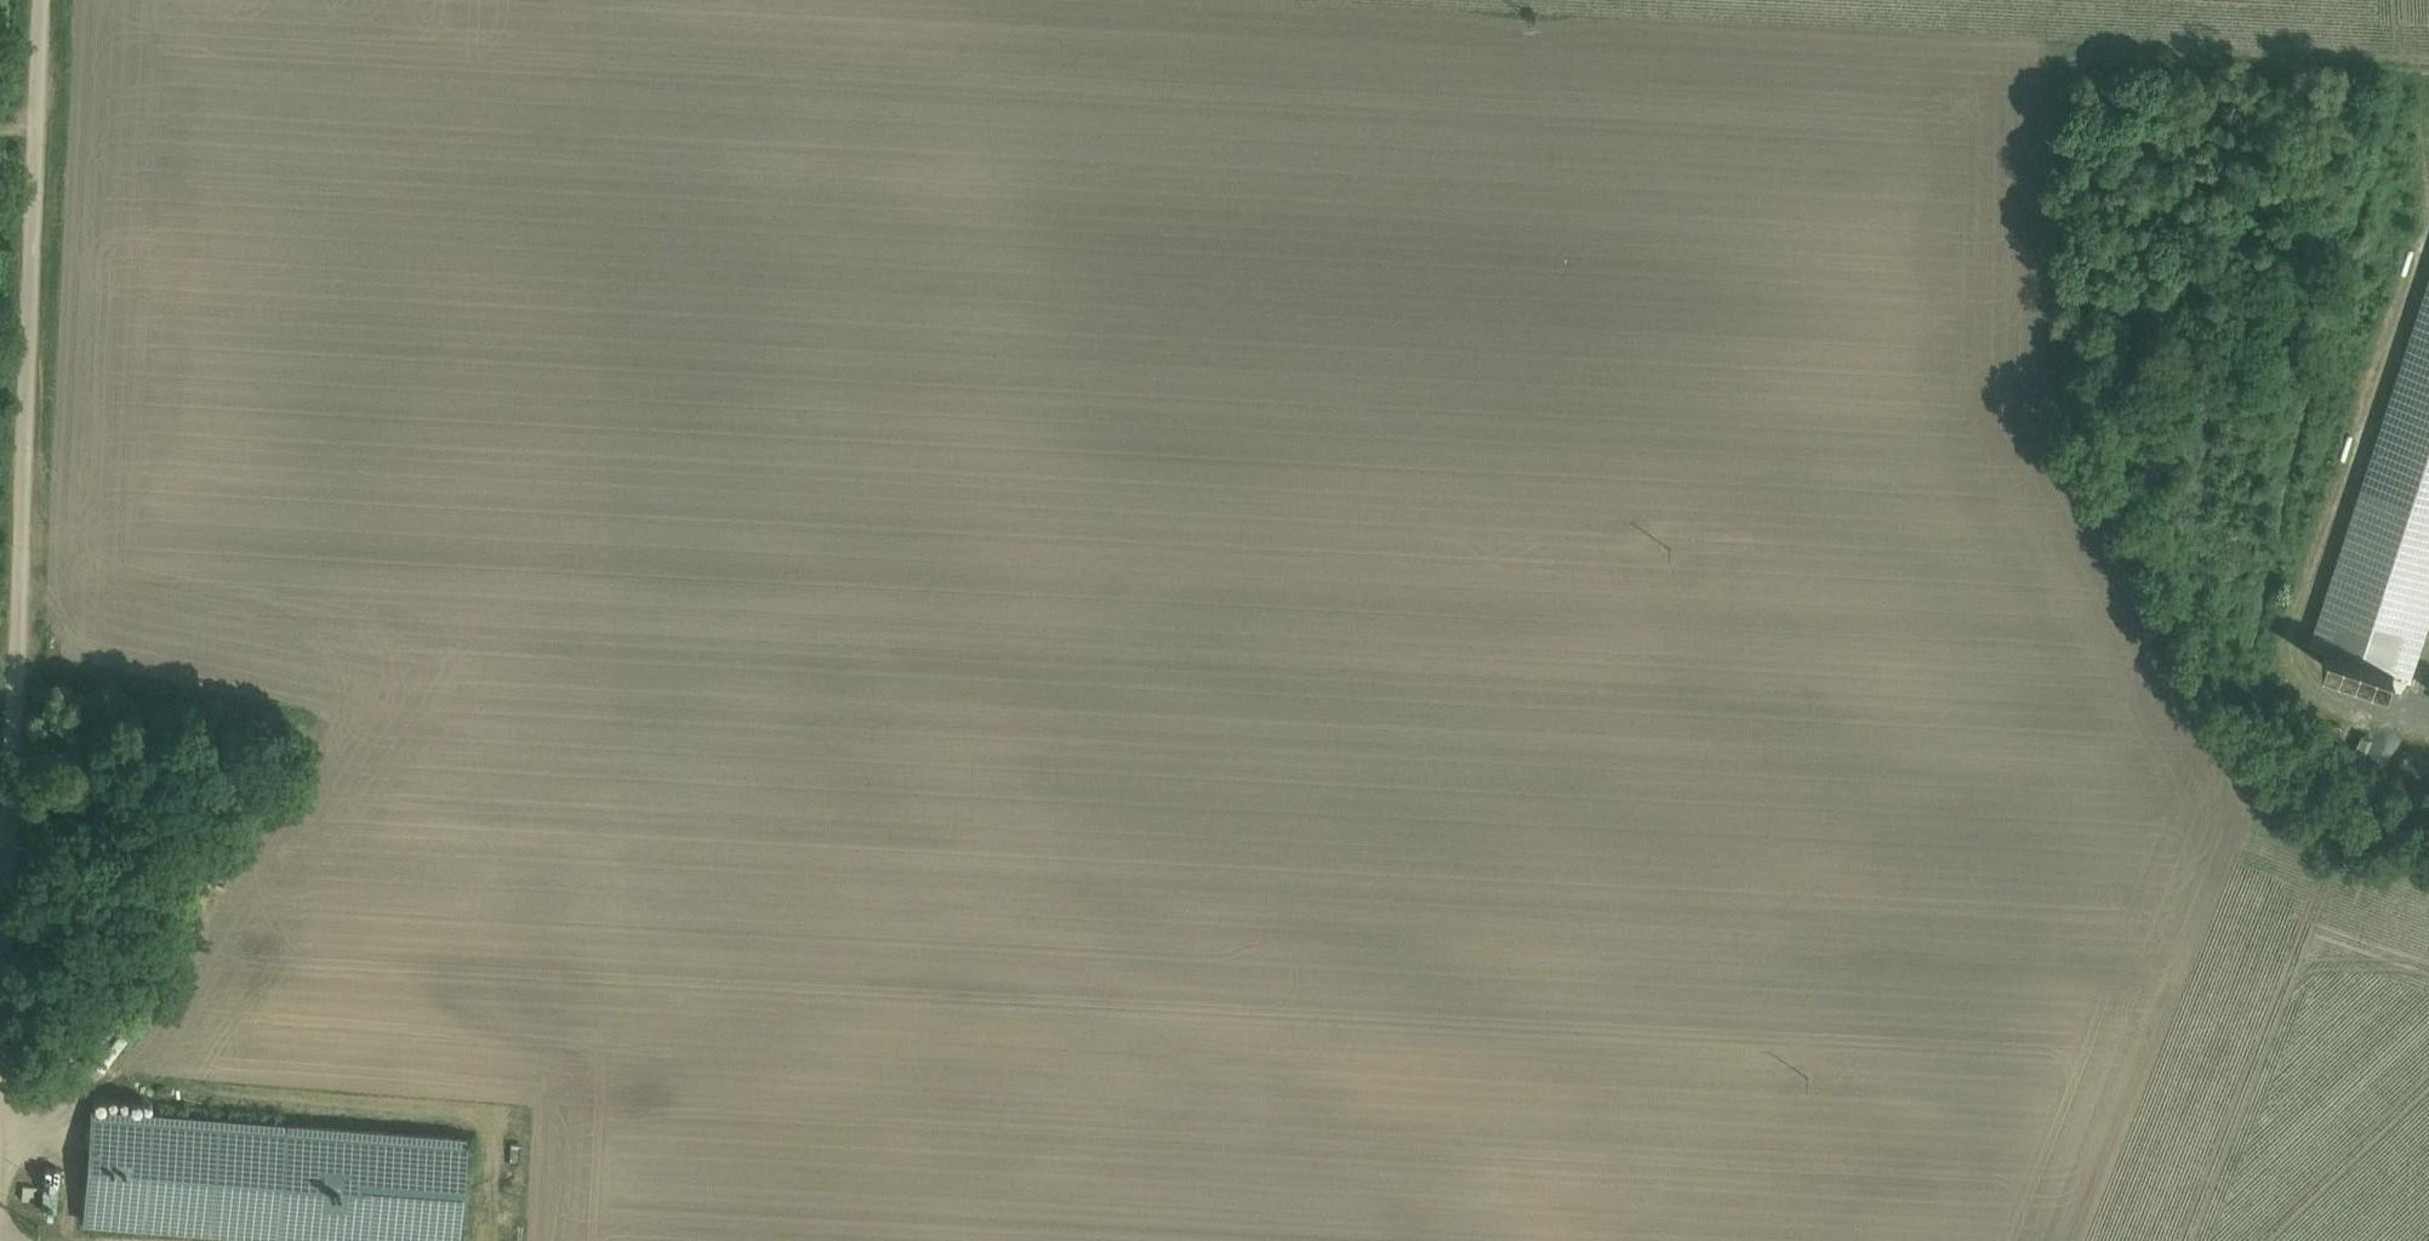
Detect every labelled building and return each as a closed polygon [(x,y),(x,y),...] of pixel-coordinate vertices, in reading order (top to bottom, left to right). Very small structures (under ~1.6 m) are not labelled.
[(79,1232),(200,1240),(271,1240),(280,1130),(88,1116),(79,1232)]
